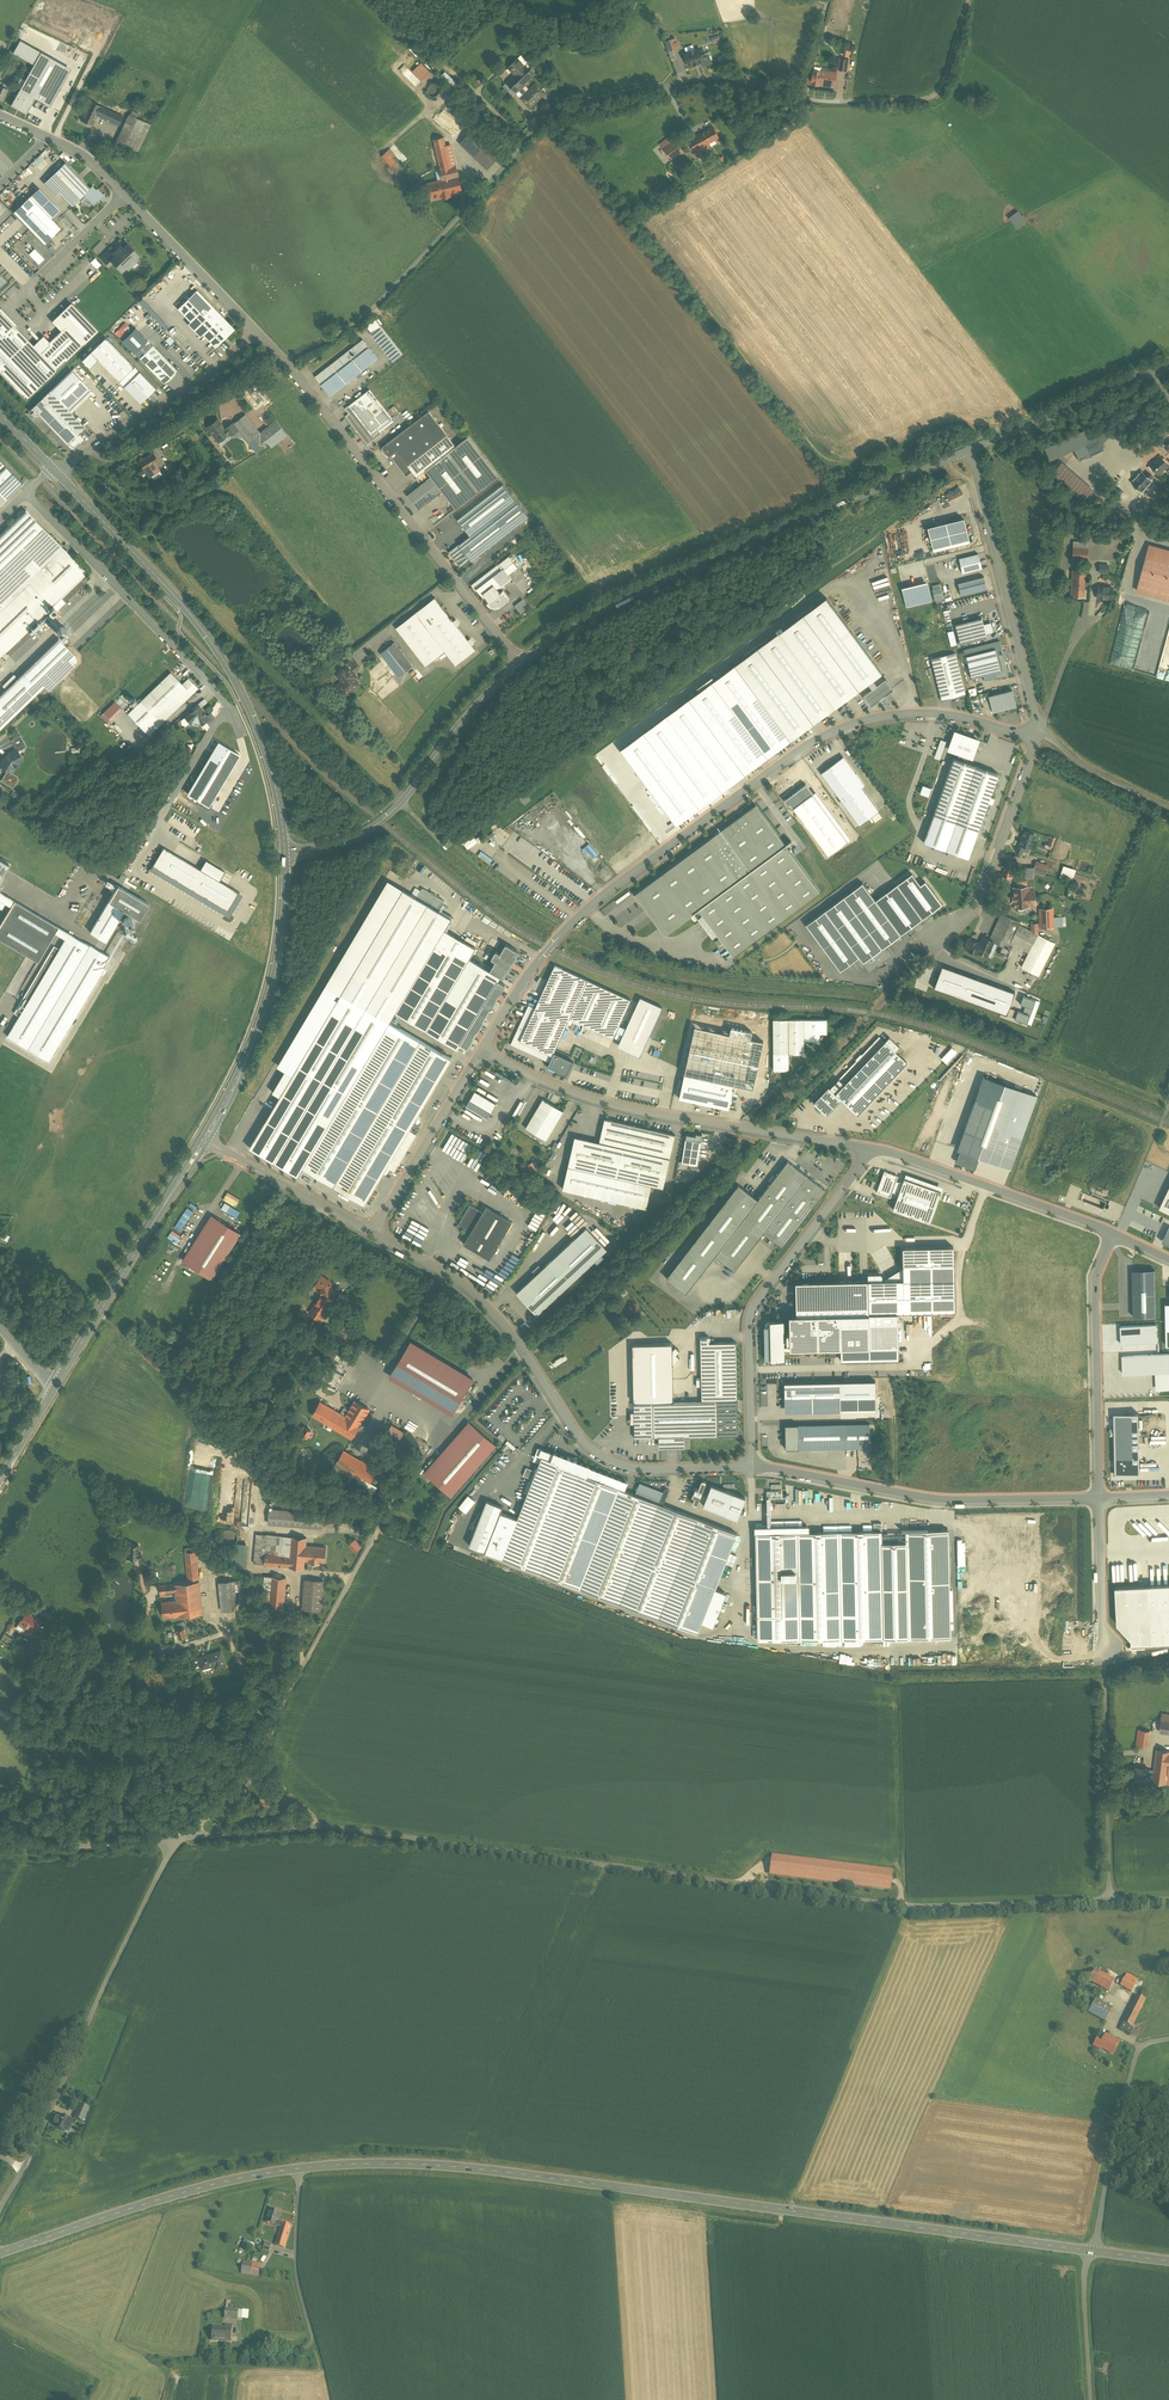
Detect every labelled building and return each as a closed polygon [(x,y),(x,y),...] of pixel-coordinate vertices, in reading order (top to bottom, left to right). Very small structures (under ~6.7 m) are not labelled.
[(675,34),(665,38),(669,48),(679,44),(675,34)] [(54,106),(74,66),(22,41),(16,53),(37,63),(24,89),(21,87),(13,104),(31,113),(38,98),(54,106)] [(703,59),(698,43),(692,44),(694,50),(681,54),(685,65),(703,59)] [(676,45),(669,48),(673,57),(679,55),(676,45)] [(850,56),(840,54),(838,66),(848,68),(850,56)] [(506,83),(516,93),(518,90),(522,87),(539,70),(535,65),(530,71),(517,58),(508,67),(515,74),(506,83)] [(425,81),(434,72),(423,62),(414,72),(425,81)] [(832,65),(822,64),(819,82),(835,85),(838,70),(831,69),(832,65)] [(405,65),(400,70),(404,74),(409,69),(405,65)] [(429,85),(428,86),(428,88),(428,89),(427,90),(428,92),(428,93),(429,94),(430,95),(431,96),(433,97),(434,97),(436,97),(437,96),(438,96),(439,95),(440,94),(441,92),(441,91),(441,90),(441,88),(440,87),(440,86),(439,85),(437,84),(436,83),(435,83),(433,83),(432,84),(430,84),(429,85)] [(522,87),(518,90),(523,95),(521,98),(530,108),(545,93),(536,83),(527,92),(522,87)] [(122,116),(101,106),(90,101),(86,110),(97,115),(118,125),(122,116)] [(146,109),(137,105),(135,109),(143,114),(146,109)] [(97,115),(86,110),(81,120),(92,125),(97,115)] [(145,122),(129,114),(116,142),(132,149),(145,122)] [(721,132),(714,121),(698,132),(705,143),(721,132)] [(145,122),(132,149),(138,152),(151,125),(145,122)] [(478,124),(463,139),(488,164),(503,149),(478,124)] [(675,130),(656,143),(666,158),(685,145),(675,130)] [(443,134),(431,137),(440,179),(426,182),(429,199),(461,192),(455,161),(449,163),(443,134)] [(700,137),(692,141),(698,154),(706,150),(700,137)] [(394,158),(397,155),(391,148),(382,156),(394,168),(399,162),(394,158)] [(42,154),(34,163),(38,167),(46,158),(42,154)] [(90,188),(65,162),(47,179),(73,206),(83,196),(90,189),(90,188)] [(666,196),(680,187),(677,182),(663,190),(666,196)] [(96,190),(92,186),(90,188),(90,189),(83,196),(85,198),(81,201),(90,206),(93,203),(94,204),(93,205),(94,206),(98,201),(98,200),(103,196),(101,194),(101,193),(97,189),(96,190)] [(39,188),(13,214),(43,245),(60,229),(50,220),(60,210),(39,188)] [(1006,217),(1015,229),(1024,222),(1015,210),(1006,217)] [(127,244),(123,248),(121,246),(113,253),(112,254),(115,256),(111,260),(113,262),(121,271),(126,267),(128,269),(136,261),(134,259),(138,255),(127,244)] [(35,249),(29,254),(39,264),(44,259),(35,249)] [(109,250),(101,258),(108,266),(113,262),(111,260),(115,256),(112,254),(113,253),(109,250)] [(234,330),(196,291),(179,308),(216,347),(234,330)] [(168,329),(172,325),(145,298),(139,304),(142,307),(145,305),(168,329)] [(52,321),(61,330),(66,326),(84,345),(99,331),(71,303),(52,321)] [(41,353),(16,327),(18,326),(1,308),(0,309),(0,372),(27,400),(58,370),(57,369),(65,361),(66,362),(84,345),(66,326),(61,330),(48,343),(49,345),(41,353)] [(123,339),(131,330),(133,327),(129,323),(118,335),(123,339)] [(403,353),(381,325),(371,333),(393,362),(403,353)] [(119,382),(134,367),(106,338),(83,361),(90,368),(98,360),(119,382)] [(363,339),(315,377),(330,396),(378,359),(363,339)] [(178,372),(153,346),(139,358),(165,385),(178,372)] [(72,370),(50,391),(67,408),(89,388),(72,370)] [(139,372),(124,387),(140,404),(156,389),(139,372)] [(370,390),(349,406),(345,409),(349,413),(345,416),(368,445),(382,434),(378,429),(392,418),(370,390)] [(67,408),(50,391),(32,408),(68,445),(78,435),(85,428),(67,408)] [(442,491),(456,509),(498,476),(467,437),(456,446),(429,411),(382,447),(383,448),(383,451),(385,453),(386,454),(389,456),(389,457),(397,451),(417,477),(426,470),(431,477),(407,496),(418,510),(442,491)] [(260,433),(246,415),(234,423),(234,424),(239,430),(249,443),(261,434),(260,433)] [(218,419),(207,427),(218,442),(229,434),(225,429),(218,419)] [(276,420),(260,433),(261,434),(249,443),(257,452),(268,443),(272,447),(288,435),(276,420)] [(1143,426),(1136,422),(1132,428),(1139,432),(1143,426)] [(233,423),(225,429),(229,434),(230,433),(232,435),(239,430),(234,424),(234,423),(233,423)] [(1112,433),(1102,424),(1093,433),(1103,443),(1112,433)] [(1090,450),(1103,443),(1093,433),(1090,427),(1044,447),(1050,461),(1085,445),(1090,450)] [(78,435),(68,445),(72,449),(79,443),(79,444),(83,440),(78,435)] [(1162,442),(1158,446),(1166,455),(1168,453),(1168,451),(1166,447),(1162,442)] [(168,444),(163,446),(168,455),(173,452),(168,444)] [(153,453),(140,461),(145,470),(147,469),(151,475),(157,471),(154,466),(153,467),(153,465),(158,462),(153,453)] [(1154,462),(1153,461),(1149,464),(1158,475),(1168,466),(1161,456),(1154,462)] [(23,484),(0,460),(0,506),(23,484)] [(1061,462),(1052,473),(1083,501),(1093,490),(1061,462)] [(157,471),(151,475),(154,479),(162,474),(159,470),(157,471)] [(1150,477),(1143,483),(1148,489),(1155,483),(1150,477)] [(469,536),(459,544),(472,561),(528,517),(503,484),(457,520),(469,536)] [(1118,488),(1109,499),(1114,503),(1122,491),(1118,488)] [(0,535),(0,607),(62,547),(26,510),(0,535)] [(928,526),(934,550),(968,541),(962,517),(928,526)] [(1088,542),(1073,541),(1072,559),(1087,560),(1088,542)] [(472,561),(459,544),(449,552),(462,569),(472,561)] [(1137,591),(1168,599),(1168,550),(1149,544),(1137,591)] [(6,652),(81,579),(87,573),(62,547),(0,607),(0,658),(6,652)] [(978,554),(959,559),(962,573),(982,568),(978,554)] [(504,560),(472,585),(476,591),(477,590),(484,598),(485,596),(489,602),(488,603),(490,605),(493,606),(495,607),(498,606),(501,605),(509,599),(503,591),(500,593),(494,585),(513,571),(504,560)] [(1100,564),(1099,572),(1108,573),(1108,565),(1100,564)] [(1085,571),(1073,570),(1072,581),(1085,581),(1085,571)] [(984,576),(957,583),(961,595),(987,589),(984,576)] [(81,579),(6,652),(10,657),(85,583),(81,579)] [(1085,581),(1072,581),(1071,596),(1084,597),(1085,581)] [(926,583),(903,589),(907,606),(930,601),(926,583)] [(937,583),(929,585),(934,603),(942,601),(937,583)] [(1112,588),(1098,587),(1097,598),(1111,599),(1112,588)] [(434,598),(396,628),(426,666),(445,651),(456,666),(475,650),(452,620),(453,619),(451,617),(450,618),(435,598),(435,597),(434,598)] [(882,673),(826,598),(688,699),(744,774),(867,684),(873,680),(882,673)] [(522,613),(531,608),(526,599),(517,604),(522,613)] [(789,617),(804,608),(802,604),(787,614),(789,617)] [(1168,618),(1168,615),(1144,610),(1144,609),(1122,604),(1120,615),(1122,616),(1121,622),(1126,623),(1125,629),(1137,632),(1129,670),(1157,675),(1168,618)] [(982,618),(955,624),(960,644),(987,637),(986,634),(993,632),(990,623),(985,624),(983,623),(982,618)] [(64,628),(63,627),(61,627),(61,628),(60,628),(59,629),(58,630),(58,631),(58,632),(58,633),(58,634),(58,635),(59,636),(60,636),(61,637),(62,637),(63,637),(64,637),(65,637),(66,636),(67,635),(67,634),(67,633),(68,632),(67,631),(67,630),(67,629),(66,629),(66,628),(65,628),(64,628)] [(0,695),(0,729),(44,686),(70,661),(75,657),(76,656),(59,638),(0,695)] [(1004,642),(964,651),(970,676),(1010,667),(1004,642)] [(411,667),(393,644),(382,653),(400,676),(411,667)] [(955,653),(931,659),(942,701),(966,695),(955,653)] [(353,658),(346,663),(349,667),(349,666),(352,670),(359,665),(353,658)] [(70,661),(44,686),(48,690),(75,665),(74,665),(70,661)] [(349,667),(344,670),(342,669),(340,670),(340,673),(341,674),(341,675),(339,677),(344,684),(339,687),(345,695),(360,685),(353,676),(355,674),(352,670),(349,666),(349,667)] [(171,672),(127,714),(149,736),(198,688),(189,678),(182,684),(171,672)] [(873,680),(867,684),(871,689),(863,695),(863,697),(870,706),(871,706),(893,690),(893,689),(886,680),(885,679),(877,685),(873,680)] [(1012,690),(989,696),(993,713),(1016,707),(1012,690)] [(115,702),(103,713),(110,720),(121,709),(115,702)] [(199,706),(185,717),(190,723),(193,720),(195,722),(197,722),(199,721),(201,724),(205,721),(209,718),(207,716),(199,706)] [(211,713),(207,716),(209,718),(205,721),(209,726),(215,717),(211,713)] [(978,740),(955,732),(949,749),(960,753),(958,759),(964,762),(967,756),(972,758),(978,740)] [(20,735),(11,740),(16,750),(16,749),(18,752),(26,747),(20,735)] [(192,794),(214,807),(243,753),(221,740),(192,794)] [(9,754),(4,758),(0,765),(0,766),(8,770),(11,773),(15,766),(16,765),(21,763),(22,759),(18,752),(16,749),(16,750),(9,754)] [(741,774),(724,751),(718,755),(735,778),(741,774)] [(864,786),(843,757),(821,774),(859,825),(879,811),(861,788),(864,786)] [(958,759),(953,758),(923,843),(968,859),(988,802),(992,804),(994,797),(990,796),(998,774),(964,762),(958,759)] [(11,773),(8,770),(1,781),(12,789),(18,781),(17,776),(11,773)] [(919,785),(916,793),(925,796),(928,788),(919,785)] [(522,805),(530,800),(526,793),(518,797),(522,805)] [(756,805),(709,839),(634,895),(664,935),(699,910),(716,933),(733,956),(820,891),(762,814),(763,814),(756,805)] [(1018,844),(1030,848),(1035,836),(1023,831),(1018,844)] [(163,848),(153,866),(228,910),(238,893),(219,882),(224,872),(206,861),(200,870),(163,848)] [(1013,857),(1019,863),(1022,861),(1016,855),(1013,857)] [(1017,863),(1007,860),(1002,876),(1010,878),(1013,867),(1016,868),(1017,863)] [(1036,862),(1033,872),(1044,876),(1048,866),(1036,862)] [(1060,865),(1057,878),(1070,881),(1074,869),(1060,865)] [(354,974),(403,890),(388,880),(326,984),(342,993),(354,974)] [(804,925),(839,972),(859,958),(863,964),(888,946),(902,935),(862,882),(804,925)] [(118,886),(90,932),(106,942),(124,911),(140,920),(149,904),(118,886)] [(1027,887),(1013,888),(1015,907),(1029,906),(1028,890),(1028,887),(1027,887)] [(436,896),(431,893),(430,892),(428,891),(427,890),(426,890),(426,889),(423,888),(422,888),(421,890),(420,891),(418,895),(417,896),(418,896),(417,897),(439,911),(440,909),(441,909),(440,909),(443,904),(445,902),(444,900),(442,899),(441,899),(440,898),(437,896),(436,896)] [(417,897),(403,890),(354,974),(342,993),(389,1022),(395,1012),(457,1049),(460,1044),(475,1017),(482,1006),(496,982),(502,973),(470,955),(476,944),(446,927),(451,918),(439,911),(417,897)] [(11,907),(0,926),(0,940),(37,962),(55,933),(65,939),(59,949),(54,946),(14,1013),(19,1016),(7,1036),(48,1061),(110,957),(90,945),(89,946),(0,892),(0,900),(11,907)] [(1053,909),(1039,909),(1039,919),(1053,918),(1053,909)] [(1020,923),(1001,914),(991,936),(989,940),(993,942),(1002,946),(1000,951),(1001,952),(1000,955),(1008,958),(1014,944),(1029,951),(1021,967),(1039,976),(1055,943),(1038,935),(1019,925),(1020,923)] [(130,917),(129,917),(127,917),(126,918),(125,919),(124,919),(124,920),(124,921),(124,922),(124,923),(124,924),(125,925),(126,926),(127,927),(128,927),(129,927),(130,927),(131,926),(132,926),(132,925),(133,925),(134,924),(134,923),(134,922),(134,921),(134,920),(133,919),(132,918),(131,917),(130,917)] [(989,940),(983,937),(981,942),(981,943),(980,943),(968,938),(963,948),(968,950),(969,948),(978,952),(987,956),(991,957),(997,946),(993,944),(993,942),(989,940)] [(507,940),(502,949),(497,947),(493,954),(497,957),(491,966),(504,973),(520,947),(507,940)] [(863,964),(869,972),(876,966),(877,967),(887,963),(884,960),(894,953),(888,946),(863,964)] [(529,1005),(510,1045),(549,1062),(554,1052),(570,1018),(587,980),(555,965),(535,1008),(529,1005)] [(1015,992),(942,966),(934,988),(1015,1018),(1017,1010),(1009,1007),(1015,992)] [(631,1000),(587,980),(570,1018),(613,1038),(617,1030),(620,1024),(631,1000)] [(504,987),(496,982),(482,1006),(490,1011),(495,1002),(494,1001),(497,995),(499,996),(504,987)] [(389,1022),(342,993),(250,1148),(298,1177),(303,1168),(364,1205),(387,1167),(408,1130),(451,1058),(389,1022)] [(1032,1008),(1033,1006),(1035,1000),(1023,995),(1020,1004),(1025,1006),(1032,1008)] [(626,1027),(620,1024),(617,1030),(624,1034),(619,1044),(641,1054),(663,1007),(641,996),(626,1027)] [(1030,1015),(1029,1018),(1034,1006),(1033,1006),(1032,1008),(1025,1006),(1023,1012),(1030,1015)] [(1017,1010),(1015,1018),(1014,1019),(1018,1020),(1018,1022),(1022,1023),(1022,1022),(1027,1023),(1029,1018),(1030,1015),(1023,1012),(1017,1010)] [(475,1017),(460,1044),(468,1048),(483,1022),(475,1017)] [(827,1018),(773,1019),(774,1067),(790,1067),(790,1050),(805,1050),(805,1038),(821,1037),(821,1030),(828,1030),(827,1018)] [(700,1064),(705,1040),(691,1037),(687,1062),(700,1064)] [(879,1037),(816,1103),(826,1114),(841,1098),(857,1113),(906,1061),(895,1051),(899,1047),(888,1037),(883,1041),(879,1037)] [(949,1046),(939,1058),(944,1063),(955,1051),(949,1046)] [(554,1052),(549,1062),(547,1067),(567,1076),(573,1061),(554,1052)] [(746,1072),(761,1075),(763,1063),(748,1060),(746,1072)] [(684,1074),(679,1098),(729,1109),(734,1084),(684,1074)] [(1035,1096),(982,1077),(955,1150),(960,1152),(956,1161),(975,1168),(979,1156),(1009,1167),(1035,1096)] [(496,1104),(475,1091),(466,1106),(487,1119),(496,1104)] [(563,1111),(543,1099),(526,1128),(546,1140),(563,1111)] [(600,1142),(575,1137),(563,1190),(650,1209),(655,1185),(664,1187),(676,1135),(605,1119),(600,1142)] [(934,1122),(929,1139),(934,1141),(934,1139),(939,1140),(944,1125),(934,1122)] [(408,1130),(387,1167),(394,1171),(416,1135),(408,1130)] [(682,1162),(697,1164),(701,1141),(694,1140),(685,1139),(682,1162)] [(528,1166),(534,1173),(539,1168),(533,1161),(528,1166)] [(758,1199),(715,1255),(734,1270),(764,1232),(783,1247),(826,1190),(788,1161),(758,1199)] [(884,1171),(876,1192),(890,1197),(892,1192),(898,1194),(902,1184),(896,1182),(898,1176),(884,1171)] [(903,1179),(902,1184),(898,1194),(892,1211),(929,1225),(941,1193),(903,1179)] [(715,1255),(758,1199),(739,1185),(667,1279),(686,1293),(715,1255)] [(1161,1208),(1168,1212),(1168,1190),(1161,1208)] [(237,1206),(241,1199),(229,1192),(225,1199),(237,1206)] [(1102,1198),(1098,1207),(1105,1210),(1109,1201),(1102,1198)] [(182,1234),(197,1205),(190,1202),(176,1231),(182,1234)] [(237,1218),(241,1212),(226,1202),(222,1208),(237,1218)] [(470,1205),(460,1221),(461,1226),(471,1231),(478,1220),(482,1212),(470,1205)] [(482,1212),(478,1220),(471,1231),(463,1244),(489,1259),(512,1222),(486,1206),(482,1212)] [(216,1219),(188,1263),(211,1278),(239,1234),(216,1219)] [(586,1227),(516,1292),(524,1301),(528,1306),(529,1306),(537,1315),(608,1252),(586,1227)] [(8,1243),(11,1236),(3,1233),(0,1240),(8,1243)] [(871,1344),(899,1343),(899,1311),(957,1310),(955,1245),(904,1246),(904,1269),(886,1279),(870,1279),(870,1309),(871,1344)] [(1135,1270),(1133,1270),(1133,1277),(1131,1277),(1131,1284),(1133,1284),(1134,1317),(1156,1316),(1155,1269),(1135,1270)] [(330,1281),(322,1276),(316,1284),(321,1288),(322,1295),(319,1300),(328,1306),(334,1297),(330,1281)] [(797,1281),(798,1311),(870,1309),(870,1279),(797,1281)] [(798,1311),(791,1311),(792,1330),(789,1330),(789,1335),(789,1338),(789,1339),(792,1339),(792,1345),(792,1346),(795,1345),(841,1344),(871,1344),(870,1309),(798,1311)] [(786,1317),(773,1318),(773,1319),(773,1324),(774,1356),(786,1356),(786,1348),(786,1345),(786,1338),(789,1338),(789,1335),(786,1335),(786,1317)] [(337,1336),(317,1323),(313,1330),(333,1342),(337,1336)] [(314,1341),(308,1337),(292,1363),(299,1367),(314,1341)] [(709,1337),(700,1337),(701,1379),(696,1379),(697,1387),(701,1387),(702,1401),(674,1401),(635,1402),(635,1438),(660,1438),(660,1447),(684,1447),(684,1437),(738,1436),(736,1342),(709,1343),(709,1337)] [(411,1342),(390,1376),(452,1414),(473,1379),(411,1342)] [(841,1344),(842,1361),(899,1360),(899,1343),(871,1344),(841,1344)] [(635,1402),(674,1401),(673,1344),(634,1344),(635,1402)] [(1123,1374),(1159,1372),(1159,1390),(1168,1389),(1168,1353),(1122,1355),(1123,1374)] [(352,1363),(338,1354),(321,1381),(336,1390),(352,1363)] [(555,1366),(568,1360),(567,1357),(553,1362),(555,1366)] [(838,1384),(784,1385),(785,1414),(839,1412),(838,1384)] [(355,1401),(347,1413),(343,1410),(340,1414),(332,1427),(351,1439),(360,1425),(369,1410),(355,1401)] [(340,1414),(320,1402),(312,1415),(332,1427),(340,1414)] [(1139,1413),(1114,1414),(1115,1473),(1140,1472),(1139,1413)] [(403,1433),(392,1426),(387,1434),(398,1441),(403,1433)] [(472,1426),(428,1476),(451,1496),(495,1445),(472,1426)] [(845,1426),(798,1427),(798,1451),(846,1450),(845,1426)] [(311,1431),(305,1427),(301,1434),(307,1437),(311,1431)] [(798,1427),(784,1428),(785,1451),(798,1451),(798,1427)] [(554,1454),(539,1449),(537,1456),(542,1457),(551,1461),(554,1454)] [(377,1471),(344,1451),(336,1463),(370,1483),(377,1471)] [(577,1461),(568,1457),(567,1459),(554,1454),(551,1461),(586,1475),(589,1468),(589,1467),(577,1462),(577,1461)] [(551,1461),(542,1457),(517,1520),(501,1513),(503,1508),(486,1501),(469,1547),(698,1636),(737,1535),(598,1481),(599,1480),(586,1475),(551,1461)] [(370,1483),(336,1463),(331,1471),(372,1496),(377,1488),(370,1483)] [(601,1473),(589,1468),(586,1475),(599,1480),(601,1473)] [(701,1481),(698,1490),(695,1488),(692,1497),(695,1498),(693,1503),(697,1504),(706,1483),(701,1481)] [(249,1527),(251,1483),(245,1483),(245,1485),(240,1485),(238,1526),(249,1527)] [(745,1500),(711,1487),(703,1508),(736,1521),(745,1500)] [(460,1507),(468,1514),(478,1502),(471,1495),(460,1507)] [(323,1513),(269,1509),(268,1523),(322,1528),(323,1513)] [(127,1514),(116,1520),(118,1524),(125,1521),(127,1523),(131,1521),(127,1514)] [(1142,1537),(1147,1532),(1135,1520),(1130,1525),(1142,1537)] [(1024,1530),(1030,1524),(1027,1521),(1021,1527),(1024,1530)] [(755,1529),(757,1643),(884,1641),(880,1543),(881,1533),(809,1535),(809,1528),(755,1529)] [(232,1530),(230,1530),(229,1530),(228,1530),(226,1530),(225,1531),(224,1531),(223,1532),(222,1533),(222,1534),(221,1535),(221,1536),(221,1537),(221,1539),(221,1540),(221,1541),(222,1542),(222,1543),(223,1545),(224,1545),(225,1546),(227,1547),(228,1547),(230,1547),(232,1547),(233,1546),(234,1545),(235,1545),(236,1544),(237,1543),(237,1541),(238,1540),(238,1539),(238,1538),(238,1537),(238,1536),(237,1535),(237,1534),(236,1533),(235,1532),(234,1531),(232,1530)] [(880,1543),(884,1641),(950,1638),(947,1530),(904,1532),(905,1542),(880,1543)] [(267,1534),(257,1533),(254,1563),(264,1564),(267,1534)] [(307,1538),(267,1534),(264,1564),(289,1566),(289,1567),(304,1568),(306,1545),(307,1538)] [(350,1544),(356,1553),(363,1548),(357,1539),(350,1544)] [(318,1546),(306,1545),(305,1560),(310,1561),(310,1562),(320,1563),(320,1562),(325,1562),(326,1547),(326,1544),(318,1543),(318,1546)] [(139,1545),(127,1544),(127,1557),(138,1558),(141,1558),(141,1553),(138,1553),(139,1545)] [(196,1551),(185,1552),(188,1582),(187,1582),(160,1585),(161,1593),(177,1592),(177,1596),(179,1616),(203,1614),(196,1551)] [(1142,1577),(1141,1562),(1134,1563),(1135,1577),(1142,1577)] [(186,1575),(159,1577),(160,1585),(187,1582),(186,1575)] [(272,1576),(265,1576),(262,1607),(269,1607),(272,1576)] [(286,1577),(272,1576),(269,1607),(283,1608),(286,1577)] [(323,1580),(305,1579),(303,1610),(321,1611),(323,1580)] [(234,1581),(219,1582),(222,1612),(237,1610),(234,1581)] [(1115,1586),(1116,1624),(1130,1638),(1130,1643),(1168,1642),(1168,1584),(1115,1586)] [(175,1600),(162,1602),(164,1618),(179,1616),(177,1596),(175,1596),(175,1600)] [(42,1621),(26,1612),(18,1624),(24,1628),(26,1625),(28,1627),(25,1632),(32,1636),(42,1621)] [(295,1623),(283,1622),(282,1633),(294,1634),(295,1623)] [(184,1628),(177,1630),(180,1639),(187,1637),(184,1628)] [(61,1645),(52,1639),(49,1643),(52,1645),(51,1647),(58,1651),(61,1645)] [(33,1640),(26,1651),(37,1658),(44,1647),(33,1640)] [(254,1659),(250,1649),(243,1652),(247,1662),(254,1659)] [(221,1652),(199,1659),(202,1670),(214,1666),(216,1670),(226,1667),(221,1652)] [(1162,1713),(1159,1732),(1168,1733),(1168,1714),(1162,1713)] [(1150,1731),(1139,1729),(1136,1745),(1148,1747),(1150,1731)] [(1157,1749),(1154,1770),(1149,1769),(1149,1775),(1153,1776),(1152,1782),(1166,1784),(1168,1766),(1168,1751),(1157,1749)] [(1149,1769),(1135,1767),(1133,1779),(1148,1781),(1149,1775),(1149,1769)] [(278,1804),(275,1803),(274,1802),(274,1803),(273,1805),(272,1808),(275,1809),(275,1810),(276,1810),(279,1811),(280,1811),(279,1810),(281,1805),(282,1805),(281,1805),(278,1804),(278,1803),(278,1804)] [(891,1870),(771,1854),(769,1874),(889,1889),(891,1870)] [(1106,1976),(1095,1969),(1089,1980),(1100,1986),(1106,1976)] [(1138,1979),(1127,1973),(1120,1985),(1131,1991),(1138,1979)] [(1115,1980),(1106,1976),(1100,1986),(1109,1991),(1115,1980)] [(1137,1995),(1120,2028),(1131,2034),(1134,2028),(1132,2027),(1145,2000),(1137,1995)] [(1113,2009),(1095,1999),(1088,2012),(1105,2022),(1113,2009)] [(1112,2037),(1106,2034),(1104,2039),(1100,2046),(1106,2049),(1105,2049),(1112,2053),(1118,2042),(1112,2038),(1112,2037)] [(1099,2036),(1094,2046),(1099,2048),(1100,2046),(1104,2039),(1099,2036)] [(88,2108),(80,2105),(75,2118),(82,2121),(88,2108)] [(72,2122),(60,2116),(55,2127),(65,2132),(67,2127),(70,2128),(72,2122)] [(281,2213),(270,2210),(267,2223),(281,2228),(282,2224),(278,2223),(281,2213)] [(291,2226),(283,2224),(281,2228),(276,2246),(285,2249),(291,2226)] [(265,2242),(263,2249),(270,2251),(272,2244),(265,2242)] [(242,2274),(251,2275),(252,2270),(252,2265),(243,2264),(242,2274)] [(239,2310),(226,2309),(225,2318),(238,2320),(239,2310)] [(225,2328),(213,2327),(212,2340),(231,2341),(233,2325),(226,2324),(225,2328)]
